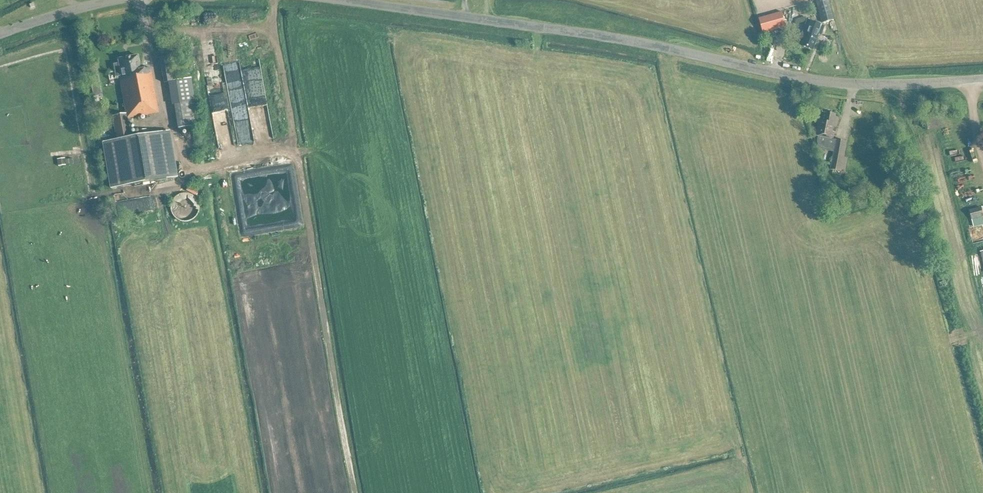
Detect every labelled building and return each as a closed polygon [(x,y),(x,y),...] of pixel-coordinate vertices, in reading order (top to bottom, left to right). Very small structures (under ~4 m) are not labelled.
[(829,0),(820,0),(816,1),(822,23),(834,20),(829,0)] [(764,34),(786,27),(782,13),(760,19),(764,34)] [(822,36),(825,28),(810,22),(805,34),(807,35),(803,46),(813,50),(819,34),(822,36)] [(158,113),(151,69),(140,71),(137,57),(118,60),(119,65),(114,65),(116,78),(119,77),(125,115),(112,117),(116,141),(104,143),(112,188),(143,183),(146,183),(176,178),(169,132),(147,136),(146,130),(138,131),(139,137),(130,138),(127,118),(158,113)] [(164,83),(170,82),(179,81),(175,57),(160,59),(164,83)] [(243,67),(229,68),(230,82),(243,82),(243,67)] [(93,99),(101,98),(98,78),(89,79),(93,99)] [(170,82),(174,105),(194,101),(190,79),(179,81),(170,82)] [(226,101),(224,84),(208,85),(210,103),(226,101)] [(238,132),(254,129),(248,96),(232,99),(238,132)] [(194,102),(174,105),(178,129),(198,126),(194,102)] [(844,158),(846,142),(833,140),(837,118),(835,117),(835,114),(826,113),(824,124),(818,123),(815,137),(818,137),(816,149),(834,152),(830,170),(845,173),(847,159),(844,158)] [(57,161),(58,169),(65,168),(64,160),(57,161)] [(199,208),(199,206),(198,203),(197,201),(196,199),(194,197),(193,196),(190,195),(188,194),(186,194),(184,194),(181,194),(179,195),(177,196),(175,197),(173,199),(172,201),(171,203),(171,206),(170,208),(171,210),(171,213),(172,215),(173,217),(175,219),(177,220),(179,221),(181,222),(184,222),(186,222),(188,222),(191,221),(193,220),(195,219),(196,217),(197,215),(198,213),(199,210),(199,208)] [(982,207),(969,210),(972,219),(974,227),(982,225),(982,213),(982,207)]
